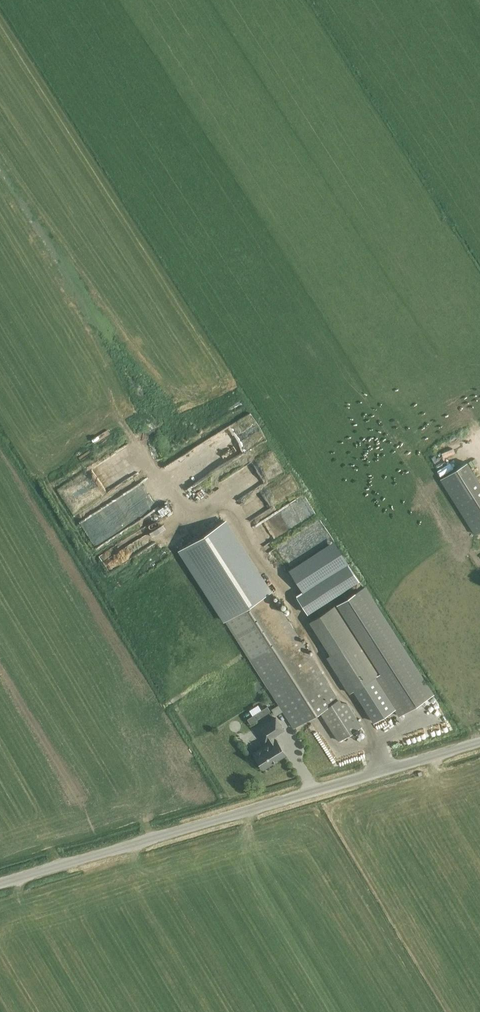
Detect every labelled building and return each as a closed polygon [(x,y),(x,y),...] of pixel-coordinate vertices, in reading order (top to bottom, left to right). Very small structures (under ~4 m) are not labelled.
[(112,392),(108,410),(113,411),(117,393),(112,392)] [(107,417),(97,422),(104,437),(115,431),(107,417)] [(202,461),(213,454),(205,443),(195,450),(202,461)] [(207,475),(221,469),(218,460),(203,467),(207,475)] [(476,534),(479,531),(479,481),(467,461),(440,478),(476,534)] [(339,702),(224,521),(180,549),(293,727),(319,711),(338,740),(361,726),(346,703),(339,702)] [(476,534),(476,535),(467,541),(479,561),(479,531),(476,534)] [(302,592),(296,596),(307,613),(358,580),(347,563),(302,592)] [(311,621),(332,653),(326,657),(348,692),(353,689),(373,721),(393,708),(398,715),(432,693),(364,587),(311,621)] [(266,706),(261,710),(252,716),(247,719),(250,723),(269,711),(266,706)] [(263,768),(285,754),(275,739),(274,740),(272,736),(283,729),(275,717),(257,729),(265,741),(267,739),(269,743),(253,753),(263,768)]
